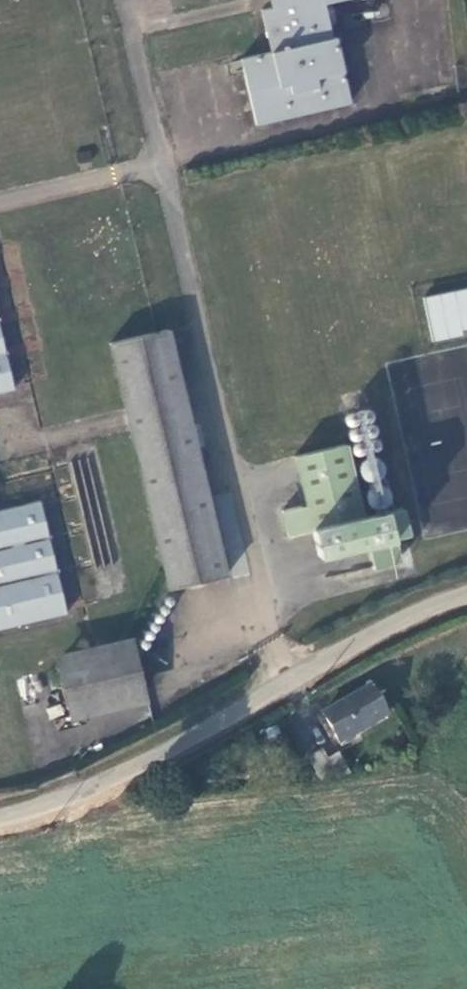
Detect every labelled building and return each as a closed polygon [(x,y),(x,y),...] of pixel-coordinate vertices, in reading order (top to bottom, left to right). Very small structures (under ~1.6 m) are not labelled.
[(269,7),(257,9),(266,52),(241,58),(255,124),(284,118),(345,104),(323,3),(336,0),(267,0),(269,7)] [(466,332),(466,287),(422,298),(432,340),(466,332)] [(229,576),(171,329),(111,344),(169,590),(229,576)] [(12,391),(0,338),(0,394),(12,391)] [(344,449),(290,462),(301,509),(279,515),(285,540),(309,534),(315,558),(362,546),(368,569),(394,563),(389,540),(404,536),(398,512),(362,521),(344,449)] [(62,613),(36,502),(0,511),(0,628),(62,613)] [(132,638),(54,656),(69,721),(147,704),(132,638)] [(371,687),(325,712),(340,739),(386,714),(371,687)] [(322,748),(308,756),(318,776),(335,773),(350,766),(343,753),(329,761),(322,748)]
